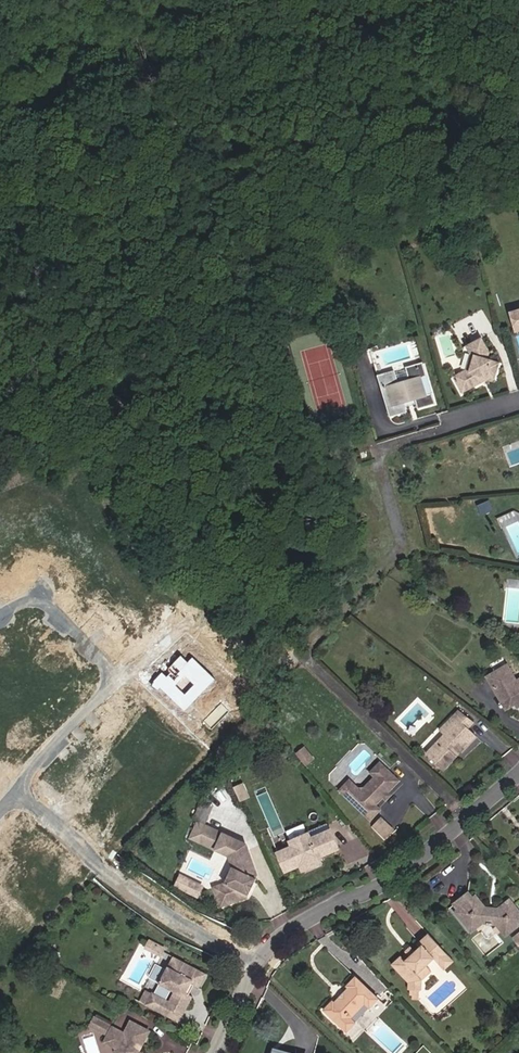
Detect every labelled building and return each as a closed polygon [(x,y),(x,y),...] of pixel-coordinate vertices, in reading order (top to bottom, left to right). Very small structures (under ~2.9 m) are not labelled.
[(501,311),(507,330),(518,327),(518,306),(501,311)] [(484,355),(475,340),(460,348),(464,357),(460,372),(447,379),(456,395),(483,381),(488,382),(494,365),(482,361),(484,355)] [(388,371),(371,376),(383,418),(401,414),(398,403),(408,400),(411,410),(429,406),(425,392),(418,394),(413,377),(420,375),(417,364),(398,368),(401,379),(391,382),(388,371)] [(481,677),(494,697),(503,691),(506,696),(512,692),(518,701),(518,674),(511,680),(501,664),(481,677)] [(503,691),(494,697),(501,707),(509,702),(511,706),(518,701),(512,692),(506,696),(503,691)] [(452,711),(445,718),(449,722),(435,738),(419,754),(436,771),(452,754),(449,752),(453,747),(456,750),(469,736),(460,728),(465,722),(452,711)] [(449,722),(445,718),(430,733),(435,738),(449,722)] [(308,758),(300,748),(292,755),(300,764),(308,758)] [(383,770),(373,761),(363,771),(368,776),(378,776),(383,770)] [(364,820),(372,811),(371,806),(369,804),(376,797),(381,792),(393,780),(383,770),(378,776),(368,776),(357,786),(351,787),(346,781),(341,781),(332,789),(364,820)] [(381,792),(376,797),(379,800),(384,795),(381,792)] [(197,819),(210,820),(212,805),(199,803),(197,819)] [(370,815),(364,821),(380,839),(387,832),(370,815)] [(283,846),(271,851),(279,868),(291,863),(292,866),(308,859),(307,857),(328,848),(320,831),(300,839),(299,837),(282,844),(283,846)] [(229,854),(224,856),(227,865),(228,871),(225,884),(216,887),(211,888),(217,906),(237,899),(240,895),(242,896),(250,878),(248,877),(251,872),(244,850),(229,854)] [(518,852),(510,861),(518,871),(518,852)] [(308,859),(292,866),(295,871),(311,865),(308,859)] [(216,887),(225,884),(228,871),(227,865),(216,887)] [(180,892),(184,882),(177,879),(173,890),(180,892)] [(197,899),(201,888),(184,882),(180,892),(197,899)] [(456,901),(444,913),(452,922),(450,924),(463,935),(467,935),(477,925),(493,927),(498,932),(505,932),(515,922),(515,920),(498,905),(493,905),(488,911),(485,915),(477,915),(472,910),(469,906),(461,906),(456,901)] [(430,962),(434,967),(444,959),(422,934),(419,936),(411,943),(415,947),(410,952),(406,955),(400,960),(397,956),(388,965),(403,982),(403,991),(403,993),(405,993),(405,998),(407,998),(407,1002),(414,1002),(414,993),(416,993),(416,983),(424,976),(426,974),(421,969),(430,962)] [(150,946),(142,942),(139,947),(146,951),(150,946)] [(157,949),(150,946),(146,951),(154,955),(157,949)] [(401,949),(406,955),(410,952),(404,946),(401,949)] [(43,956),(38,963),(44,966),(48,959),(43,956)] [(200,973),(168,956),(152,983),(167,992),(162,1001),(145,992),(139,1004),(171,1022),(185,997),(179,993),(184,984),(192,988),(200,973)] [(444,959),(434,967),(439,972),(449,964),(444,959)] [(318,1015),(342,1036),(352,1024),(348,1021),(359,1006),(364,1010),(372,1000),(347,979),(339,988),(343,991),(329,1007),(326,1005),(318,1015)] [(96,1035),(100,1028),(86,1020),(82,1027),(96,1035)] [(97,1042),(109,1049),(107,1052),(128,1052),(139,1036),(121,1027),(116,1037),(104,1029),(97,1042)]
